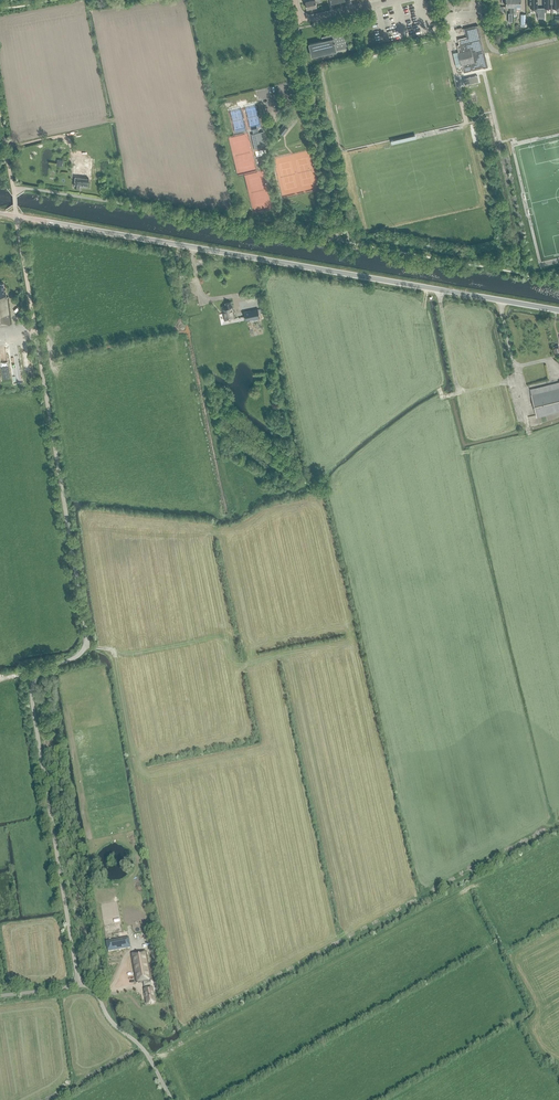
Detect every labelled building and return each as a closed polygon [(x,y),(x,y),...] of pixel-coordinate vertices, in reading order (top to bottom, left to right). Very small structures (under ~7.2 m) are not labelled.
[(307,9),(317,7),(316,3),(321,2),(320,0),(314,0),(305,2),(307,9)] [(462,66),(463,73),(488,68),(485,55),(478,25),(465,28),(467,37),(458,39),(459,45),(458,45),(457,47),(458,52),(461,66),(462,66)] [(336,51),(349,48),(346,32),(322,37),(323,41),(309,44),(312,57),(321,55),(322,58),(332,56),(331,52),(336,51)] [(477,75),(467,78),(468,84),(479,82),(477,75)] [(279,132),(283,135),(288,129),(284,125),(279,132)] [(258,135),(252,136),(256,151),(267,148),(263,132),(257,133),(258,135)] [(391,140),(392,144),(417,139),(416,135),(391,140)] [(76,158),(74,177),(75,177),(74,187),(80,187),(80,185),(88,186),(89,177),(91,161),(86,160),(86,159),(76,158)] [(11,324),(8,297),(6,297),(5,290),(4,290),(4,283),(0,284),(0,326),(11,324)] [(182,287),(185,302),(191,301),(188,286),(182,287)] [(222,307),(225,321),(235,318),(232,304),(231,305),(231,302),(225,303),(226,306),(222,307)] [(244,312),(246,320),(260,317),(258,309),(244,312)] [(250,329),(252,337),(264,334),(262,326),(257,327),(257,325),(255,326),(256,328),(250,329)] [(2,380),(9,379),(7,349),(0,350),(0,355),(2,380)] [(537,417),(558,412),(558,382),(530,389),(537,417)] [(106,941),(108,952),(130,948),(128,937),(106,941)] [(155,1003),(152,988),(151,980),(146,952),(131,954),(136,983),(143,982),(145,990),(144,990),(147,1004),(155,1003)]
